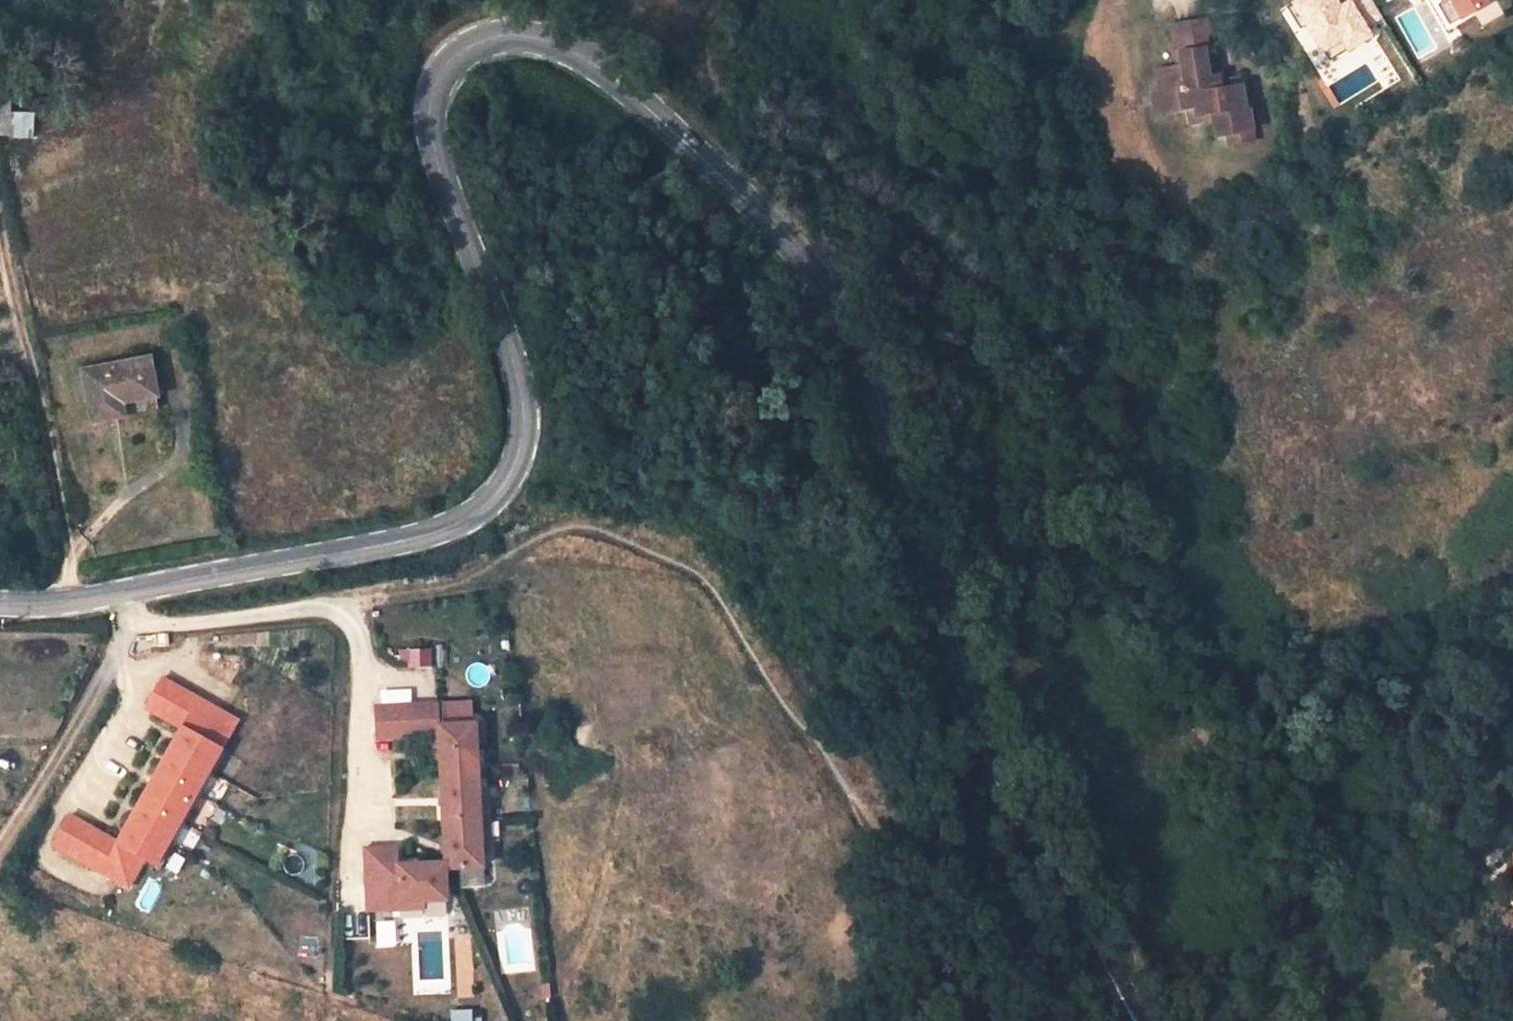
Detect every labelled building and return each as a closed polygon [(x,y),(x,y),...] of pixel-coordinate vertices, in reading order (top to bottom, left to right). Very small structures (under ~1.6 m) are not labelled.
[(1179,64),(1152,69),(1155,89),(1148,90),(1149,93),(1150,103),(1154,118),(1181,113),(1183,126),(1208,122),(1210,136),(1224,134),(1225,144),(1248,139),(1243,109),(1240,109),(1233,75),(1221,77),(1214,86),(1202,77),(1209,66),(1205,45),(1177,50),(1179,64)] [(1150,103),(1149,93),(1130,97),(1132,106),(1150,103)] [(148,358),(82,371),(92,419),(110,416),(108,402),(156,393),(148,358)] [(166,634),(153,635),(154,646),(167,645),(166,634)] [(234,720),(159,678),(143,706),(179,727),(114,842),(66,814),(49,843),(124,886),(140,858),(151,865),(234,720)] [(434,704),(373,707),(374,739),(436,736),(442,863),(394,866),(393,848),(362,849),(364,911),(420,909),(420,901),(444,900),(443,869),(489,867),(488,847),(480,847),(479,841),(488,841),(486,798),(477,798),(475,744),(483,743),(483,724),(436,726),(434,704)]
